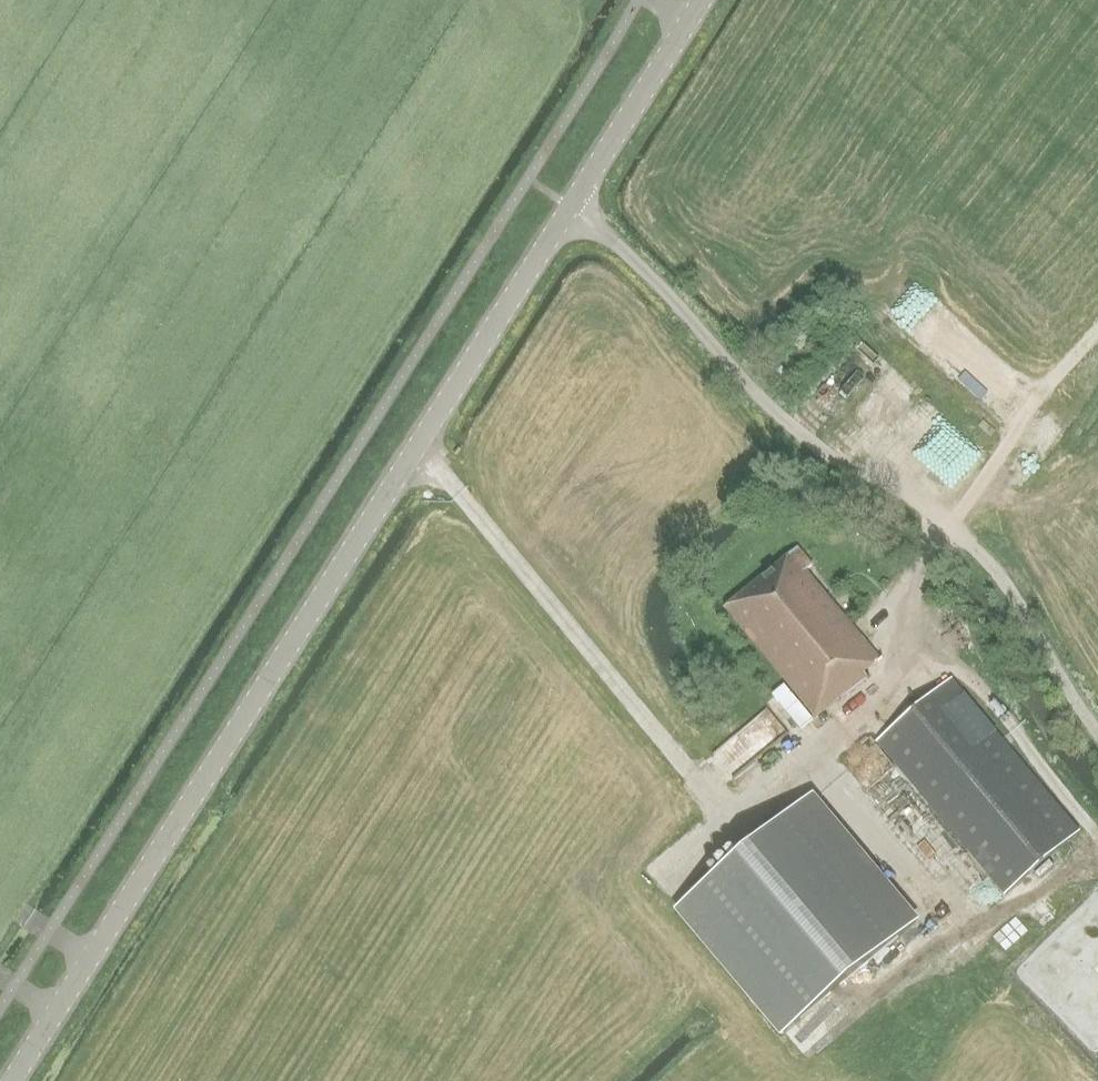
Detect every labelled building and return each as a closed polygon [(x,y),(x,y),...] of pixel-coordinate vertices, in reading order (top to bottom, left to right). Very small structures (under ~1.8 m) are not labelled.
[(1046,428),(1065,438),(1071,428),(1051,418),(1046,428)] [(816,718),(867,676),(864,673),(880,660),(806,571),(813,565),(798,548),(725,608),(816,718)] [(880,739),(1008,892),(1078,833),(951,679),(880,739)] [(758,723),(771,735),(767,740),(774,746),(790,728),(769,710),(758,723)] [(678,908),(782,1034),(916,923),(812,797),(678,908)]
